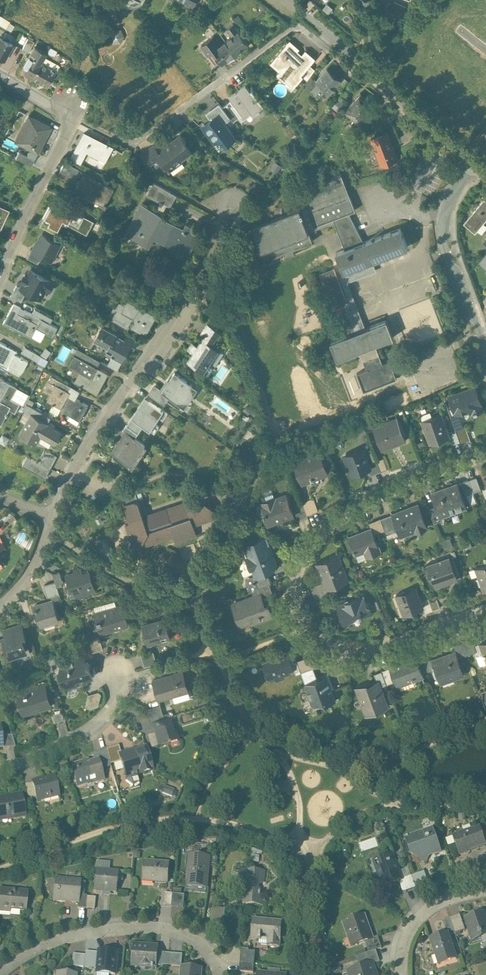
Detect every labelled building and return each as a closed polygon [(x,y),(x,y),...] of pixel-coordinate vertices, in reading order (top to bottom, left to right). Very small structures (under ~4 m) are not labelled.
[(406,5),(394,0),(392,7),(404,12),(406,5)] [(11,28),(14,21),(0,14),(0,23),(11,28)] [(239,28),(234,21),(227,26),(233,33),(226,38),(236,51),(249,41),(239,27),(239,28)] [(109,25),(109,39),(124,38),(123,24),(109,25)] [(221,41),(214,32),(202,41),(209,51),(210,51),(214,48),(221,58),(223,60),(236,51),(226,38),(221,41)] [(0,36),(0,56),(4,58),(8,51),(9,51),(13,43),(0,36)] [(34,40),(27,36),(22,47),(28,51),(34,40)] [(290,38),(271,62),(281,70),(281,71),(286,75),(287,75),(291,79),(293,78),(297,73),(296,73),(298,71),(301,73),(308,65),(298,57),(301,54),(296,51),(300,46),(290,38)] [(34,44),(30,52),(24,62),(27,64),(23,71),(32,76),(41,60),(41,61),(46,51),(34,44)] [(221,58),(214,48),(210,51),(209,51),(207,52),(215,62),(221,58)] [(316,56),(306,48),(301,54),(298,57),(308,65),(309,63),(316,56)] [(41,61),(41,60),(32,76),(46,84),(55,68),(41,61)] [(308,65),(301,73),(307,78),(315,68),(309,63),(308,65)] [(328,67),(317,79),(314,77),(314,78),(311,75),(305,83),(320,95),(326,88),(330,91),(341,78),(328,67)] [(250,90),(246,84),(239,89),(240,90),(231,97),(232,99),(239,108),(237,109),(241,115),(242,115),(243,116),(251,110),(253,112),(264,104),(252,89),(250,90)] [(365,96),(361,92),(348,107),(354,113),(353,114),(353,115),(360,120),(363,116),(373,105),(364,98),(365,96)] [(0,93),(0,114),(5,117),(4,119),(15,101),(0,93)] [(239,108),(232,99),(223,106),(231,117),(234,121),(241,115),(237,109),(239,108)] [(220,103),(210,110),(215,116),(221,124),(224,122),(231,117),(223,106),(220,103)] [(50,124),(28,113),(24,120),(27,121),(19,137),(31,143),(29,146),(30,146),(27,152),(33,156),(37,150),(50,124)] [(363,116),(360,120),(353,115),(348,121),(361,131),(369,122),(363,116)] [(224,122),(221,124),(215,116),(205,124),(217,140),(214,142),(219,149),(236,137),(224,122)] [(108,143),(85,130),(74,151),(84,156),(84,155),(83,155),(86,149),(100,156),(102,152),(108,155),(113,146),(109,144),(109,143),(108,142),(108,143)] [(397,157),(387,132),(372,138),(382,163),(397,157)] [(186,141),(181,134),(172,141),(170,140),(158,149),(155,151),(159,157),(164,163),(163,165),(165,168),(168,168),(169,170),(182,160),(181,159),(191,150),(185,142),(186,141)] [(155,145),(141,155),(149,165),(159,157),(155,151),(158,149),(155,145)] [(27,152),(23,150),(23,151),(19,157),(30,163),(34,156),(27,152)] [(84,156),(74,151),(71,156),(81,161),(84,156)] [(79,169),(65,161),(58,173),(68,178),(71,173),(75,175),(76,172),(77,173),(79,169)] [(114,188),(84,172),(77,185),(79,187),(80,185),(85,188),(83,190),(98,198),(96,201),(103,204),(103,205),(106,206),(107,203),(106,203),(114,188)] [(340,174),(299,190),(306,209),(300,212),(309,233),(334,223),(349,217),(348,214),(349,213),(355,211),(340,174)] [(171,191),(154,182),(147,194),(164,204),(171,191)] [(77,206),(56,195),(44,217),(59,226),(64,216),(84,227),(90,217),(75,209),(77,206)] [(484,199),(466,221),(475,228),(485,216),(485,217),(485,200),(484,199)] [(165,216),(142,203),(125,233),(131,236),(132,233),(150,243),(154,237),(173,247),(184,227),(165,217),(165,216)] [(1,223),(8,208),(0,204),(0,223),(1,223)] [(299,209),(252,228),(265,262),(284,254),(286,258),(295,254),(293,250),(313,242),(309,233),(300,212),(299,209)] [(364,243),(349,213),(348,214),(349,217),(334,223),(345,250),(364,243)] [(59,226),(44,217),(41,223),(56,231),(59,226)] [(201,230),(186,222),(184,227),(173,247),(172,248),(187,256),(201,230)] [(345,250),(336,254),(344,272),(363,265),(364,269),(372,266),(371,261),(408,247),(400,228),(364,243),(345,250)] [(42,255),(53,261),(63,242),(42,231),(32,249),(42,255)] [(39,260),(42,255),(32,249),(29,255),(39,260)] [(55,280),(31,267),(28,273),(25,272),(22,278),(25,279),(22,284),(21,285),(28,288),(39,295),(44,285),(51,288),(55,280)] [(348,304),(334,269),(319,275),(334,310),(336,309),(346,336),(355,333),(344,306),(348,304)] [(28,288),(21,285),(22,284),(17,282),(11,293),(22,299),(28,288)] [(155,315),(139,306),(126,299),(124,304),(120,311),(132,317),(128,323),(129,324),(146,333),(155,315)] [(132,317),(120,311),(124,304),(120,301),(111,316),(128,325),(129,324),(128,323),(132,317)] [(33,312),(14,302),(4,320),(16,326),(17,324),(30,331),(32,328),(33,328),(35,324),(34,323),(36,321),(39,322),(42,317),(33,312)] [(53,316),(36,306),(33,312),(42,317),(50,321),(51,321),(53,316)] [(50,321),(42,317),(39,322),(36,321),(34,323),(35,324),(53,334),(58,325),(51,321),(50,321)] [(219,324),(212,319),(209,323),(218,329),(220,326),(219,324)] [(346,336),(330,343),(337,360),(360,351),(367,369),(357,373),(364,391),(397,378),(390,360),(382,363),(375,345),(393,338),(386,321),(355,333),(346,336)] [(209,323),(202,334),(205,336),(212,341),(212,340),(219,330),(218,329),(209,323)] [(125,338),(119,335),(120,335),(117,333),(117,332),(102,324),(95,338),(109,346),(107,350),(112,353),(112,354),(113,355),(109,363),(118,368),(130,345),(134,347),(136,344),(125,338)] [(139,338),(128,332),(125,338),(136,344),(139,338)] [(205,336),(199,345),(194,342),(190,349),(194,352),(189,360),(203,370),(208,362),(209,361),(208,361),(217,347),(211,343),(212,341),(205,336)] [(0,339),(0,360),(1,361),(2,359),(9,362),(10,363),(11,360),(24,367),(28,358),(23,356),(24,355),(22,354),(21,354),(16,352),(18,349),(0,339)] [(225,348),(212,340),(212,341),(211,343),(217,347),(208,361),(209,361),(208,362),(213,366),(225,348)] [(35,349),(25,344),(22,350),(32,355),(35,349)] [(42,353),(35,349),(32,355),(39,359),(42,353)] [(86,358),(75,352),(69,362),(82,369),(77,379),(80,381),(81,382),(80,383),(82,384),(82,383),(83,383),(98,391),(109,371),(97,364),(86,358)] [(101,358),(89,352),(86,358),(97,364),(101,358)] [(24,367),(11,360),(10,363),(9,362),(8,365),(20,372),(23,367),(24,367)] [(198,386),(175,370),(169,378),(167,377),(161,386),(155,381),(148,391),(165,402),(170,395),(185,405),(198,386)] [(89,402),(69,391),(70,390),(71,389),(60,383),(62,378),(52,373),(44,387),(51,391),(48,397),(53,400),(53,401),(54,401),(51,406),(58,410),(61,406),(80,417),(89,402)] [(17,383),(6,377),(3,383),(6,385),(13,389),(17,383)] [(73,384),(62,378),(60,383),(71,389),(73,384)] [(3,389),(0,388),(0,416),(3,417),(1,420),(2,420),(7,410),(8,411),(9,409),(8,409),(10,406),(16,409),(21,400),(10,394),(13,389),(6,385),(3,389)] [(475,386),(462,391),(463,392),(449,398),(455,413),(469,408),(471,413),(484,409),(475,386)] [(168,412),(145,396),(132,416),(144,424),(155,431),(160,424),(156,422),(160,416),(164,419),(168,412)] [(31,402),(28,400),(24,407),(31,410),(26,420),(28,421),(27,423),(24,429),(36,436),(39,430),(56,440),(62,428),(54,423),(55,422),(47,417),(50,412),(31,402)] [(441,413),(422,420),(429,440),(443,435),(441,428),(443,427),(442,426),(445,425),(441,413)] [(397,417),(373,426),(382,448),(406,439),(397,417)] [(138,430),(127,422),(123,427),(127,430),(135,435),(138,430)] [(465,423),(455,428),(456,430),(460,442),(470,438),(465,423)] [(135,435),(127,430),(114,449),(132,461),(137,454),(135,452),(139,445),(142,447),(145,442),(135,435)] [(456,430),(448,433),(452,444),(460,442),(456,430)] [(42,453),(32,447),(28,454),(51,466),(54,459),(42,453)] [(58,453),(45,447),(42,453),(54,459),(58,453)] [(320,448),(293,459),(302,481),(312,477),(312,478),(314,478),(314,477),(328,471),(320,448)] [(360,448),(347,452),(346,456),(351,471),(355,473),(368,468),(370,464),(369,462),(364,449),(360,448)] [(28,454),(23,463),(46,475),(51,466),(28,454)] [(383,457),(377,459),(381,471),(388,468),(383,457)] [(381,471),(377,459),(369,462),(370,464),(368,468),(369,472),(373,474),(381,471)] [(477,476),(469,479),(474,491),(481,488),(477,476)] [(469,479),(462,482),(466,494),(474,491),(469,479)] [(458,482),(431,492),(437,506),(440,515),(466,505),(458,482)] [(286,491),(260,501),(268,523),(294,513),(286,491)] [(314,496),(302,501),(307,514),(319,510),(314,496)] [(186,499),(167,506),(171,517),(156,522),(155,521),(154,520),(152,520),(151,521),(150,523),(151,524),(147,526),(137,498),(124,503),(130,522),(126,523),(134,546),(142,544),(142,542),(155,538),(156,539),(174,533),(176,539),(194,533),(191,523),(221,513),(206,500),(189,506),(186,499)] [(302,501),(293,504),(298,518),(308,515),(307,514),(302,501)] [(412,505),(392,512),(397,525),(401,535),(427,525),(419,504),(413,506),(412,505)] [(440,515),(437,506),(430,509),(435,522),(442,519),(440,515)] [(392,512),(381,517),(385,528),(386,529),(397,525),(392,512)] [(381,517),(369,521),(371,527),(372,527),(374,532),(385,528),(381,517)] [(371,527),(349,535),(356,552),(365,548),(368,555),(381,550),(374,532),(372,527),(371,527)] [(264,536),(245,543),(247,547),(246,550),(252,567),(254,566),(257,574),(255,575),(256,576),(267,571),(274,569),(275,566),(273,560),(273,555),(266,537),(264,536)] [(339,553),(316,561),(324,582),(326,587),(327,587),(349,579),(339,553)] [(449,556),(427,564),(433,581),(437,583),(447,579),(449,575),(455,573),(449,556)] [(476,567),(484,590),(485,589),(485,563),(476,567)] [(83,572),(82,572),(80,566),(79,566),(80,570),(78,570),(77,570),(76,569),(66,572),(70,585),(69,586),(71,595),(78,593),(81,595),(85,593),(87,590),(96,587),(90,568),(89,568),(89,570),(88,570),(83,572)] [(267,571),(256,576),(255,575),(253,576),(258,588),(269,583),(271,582),(267,571)] [(59,590),(56,579),(48,581),(52,593),(59,590)] [(324,582),(311,587),(315,598),(329,593),(327,587),(326,587),(324,582)] [(269,583),(258,588),(260,593),(261,593),(263,599),(274,595),(269,583)] [(415,587),(396,594),(404,615),(423,608),(421,602),(415,587)] [(260,593),(233,603),(240,624),(249,620),(250,623),(272,615),(269,607),(270,607),(269,603),(268,602),(267,602),(264,603),(263,599),(261,593),(260,593)] [(364,595),(347,601),(347,603),(338,606),(342,617),(345,615),(347,619),(353,617),(353,616),(360,613),(361,615),(362,617),(372,613),(369,605),(368,606),(364,595)] [(436,597),(428,599),(433,611),(440,609),(436,597)] [(54,598),(34,604),(40,624),(60,618),(54,598)] [(428,599),(421,602),(423,608),(425,614),(433,611),(428,599)] [(123,604),(96,612),(95,614),(97,619),(99,621),(102,631),(129,623),(123,604)] [(384,611),(372,615),(377,629),(388,624),(384,611)] [(165,617),(142,623),(148,643),(171,637),(165,617)] [(21,623),(9,627),(11,631),(6,633),(8,639),(4,640),(9,655),(27,650),(23,640),(26,639),(21,623)] [(100,636),(88,640),(92,652),(103,649),(100,636)] [(472,639),(461,643),(465,656),(477,651),(472,639)] [(461,643),(453,646),(455,652),(456,652),(458,659),(465,656),(461,643)] [(154,650),(141,654),(145,666),(157,662),(154,650)] [(288,652),(263,662),(269,678),(294,668),(288,652)] [(455,652),(432,661),(441,684),(464,675),(458,659),(456,652),(455,652)] [(310,656),(296,660),(301,672),(314,667),(310,656)] [(414,656),(395,663),(395,662),(393,663),(393,664),(390,665),(391,668),(396,681),(398,687),(423,678),(414,656)] [(83,658),(76,660),(74,658),(65,661),(64,663),(61,664),(59,670),(63,673),(62,678),(64,679),(63,682),(68,686),(84,681),(85,679),(90,677),(91,677),(92,676),(92,674),(92,673),(91,672),(90,671),(89,671),(88,668),(89,664),(83,658)] [(314,667),(301,672),(304,680),(317,675),(314,667)] [(391,668),(382,671),(387,684),(396,681),(391,668)] [(183,671),(153,680),(159,699),(188,690),(183,671)] [(382,671),(374,674),(376,681),(379,680),(381,687),(387,684),(382,671)] [(327,674),(309,681),(318,705),(336,698),(327,674)] [(376,681),(368,684),(367,683),(356,687),(358,692),(357,692),(360,700),(362,699),(367,711),(387,704),(381,687),(379,680),(376,681)] [(45,683),(27,688),(27,689),(19,692),(25,712),(41,708),(41,709),(50,706),(45,690),(47,690),(45,683)] [(99,691),(88,694),(86,704),(90,708),(98,705),(101,693),(99,691)] [(161,704),(152,706),(156,719),(165,716),(161,704)] [(56,723),(64,722),(62,711),(55,712),(56,723)] [(156,719),(151,720),(155,734),(159,746),(159,747),(170,743),(169,741),(177,738),(170,714),(165,716),(156,719)] [(155,734),(148,736),(152,748),(159,746),(155,734)] [(12,735),(2,736),(3,745),(3,746),(3,748),(15,746),(12,735)] [(119,745),(106,749),(106,750),(110,763),(121,759),(120,755),(122,754),(119,745)] [(122,754),(120,755),(121,759),(127,777),(126,778),(126,780),(133,786),(139,782),(137,776),(137,775),(154,769),(147,746),(122,754)] [(106,750),(93,754),(95,760),(98,759),(101,770),(104,769),(103,766),(110,764),(110,763),(106,750)] [(95,760),(86,763),(86,760),(73,764),(74,767),(71,767),(77,785),(87,782),(88,785),(105,780),(101,770),(98,759),(95,760)] [(55,776),(33,781),(33,782),(36,796),(37,799),(59,794),(55,776)] [(33,782),(25,784),(29,797),(36,796),(33,782)] [(171,795),(174,788),(165,784),(162,791),(171,795)] [(0,797),(0,816),(7,814),(8,817),(15,816),(15,815),(22,813),(22,814),(24,814),(20,794),(0,797)] [(479,825),(453,835),(459,854),(485,844),(479,825)] [(430,828),(409,836),(412,845),(410,845),(408,848),(410,852),(417,855),(424,852),(428,854),(430,851),(434,850),(435,852),(439,851),(435,838),(436,836),(433,835),(430,828)] [(394,853),(381,858),(381,859),(382,858),(384,864),(375,867),(382,886),(399,880),(402,879),(402,878),(394,853)] [(209,856),(189,854),(186,885),(206,887),(209,856)] [(170,863),(144,861),(143,876),(154,877),(154,881),(168,882),(170,863)] [(119,870),(96,868),(94,889),(117,891),(119,870)] [(263,871),(240,869),(238,884),(247,885),(245,899),(260,900),(263,871)] [(428,882),(424,870),(412,875),(416,887),(428,882)] [(412,875),(402,878),(402,879),(399,880),(403,891),(416,887),(412,875)] [(81,879),(56,877),(54,898),(78,900),(79,900),(79,893),(81,879)] [(0,887),(0,909),(9,910),(9,908),(25,909),(27,889),(0,887)] [(173,893),(164,892),(163,905),(171,906),(173,893)] [(87,894),(79,893),(79,900),(78,900),(78,906),(86,907),(87,895),(87,894)] [(185,894),(173,893),(171,906),(183,907),(185,894)] [(96,896),(87,895),(86,907),(94,908),(96,896)] [(225,908),(213,907),(212,920),(224,921),(225,908)] [(464,917),(472,939),(481,936),(480,934),(485,932),(485,915),(485,911),(477,914),(476,913),(464,917)] [(364,915),(343,922),(351,945),(365,940),(372,937),(364,915)] [(460,915),(450,918),(454,929),(455,932),(465,928),(460,915)] [(449,917),(443,919),(447,931),(448,931),(454,929),(450,918),(449,917)] [(282,921),(254,918),(252,938),(259,938),(259,939),(261,940),(262,936),(261,936),(261,935),(268,935),(267,944),(279,945),(280,940),(282,921)] [(447,931),(438,934),(439,936),(431,939),(435,953),(438,952),(441,960),(456,955),(448,931),(447,931)] [(378,935),(372,937),(365,940),(368,951),(376,949),(381,947),(378,935)] [(158,945),(133,943),(132,952),(136,952),(135,961),(145,962),(145,965),(151,966),(151,967),(153,967),(156,967),(157,963),(158,951),(158,945)] [(98,948),(98,954),(97,966),(96,971),(97,971),(97,974),(100,974),(109,974),(109,972),(115,973),(118,950),(98,948)] [(249,949),(243,948),(242,962),(254,963),(255,951),(249,951),(249,949)] [(368,951),(364,953),(368,964),(372,963),(380,960),(376,949),(368,951)] [(170,952),(158,951),(157,963),(169,964),(170,952)] [(85,953),(74,952),(72,964),(84,965),(85,953)] [(182,954),(170,952),(169,964),(180,966),(181,966),(182,954)] [(98,954),(85,953),(84,965),(97,966),(98,954)] [(254,963),(242,962),(241,971),(253,972),(254,963)] [(349,971),(350,974),(376,974),(372,963),(368,964),(349,971)] [(180,966),(180,973),(182,973),(182,974),(202,974),(202,967),(181,966),(180,966)]
